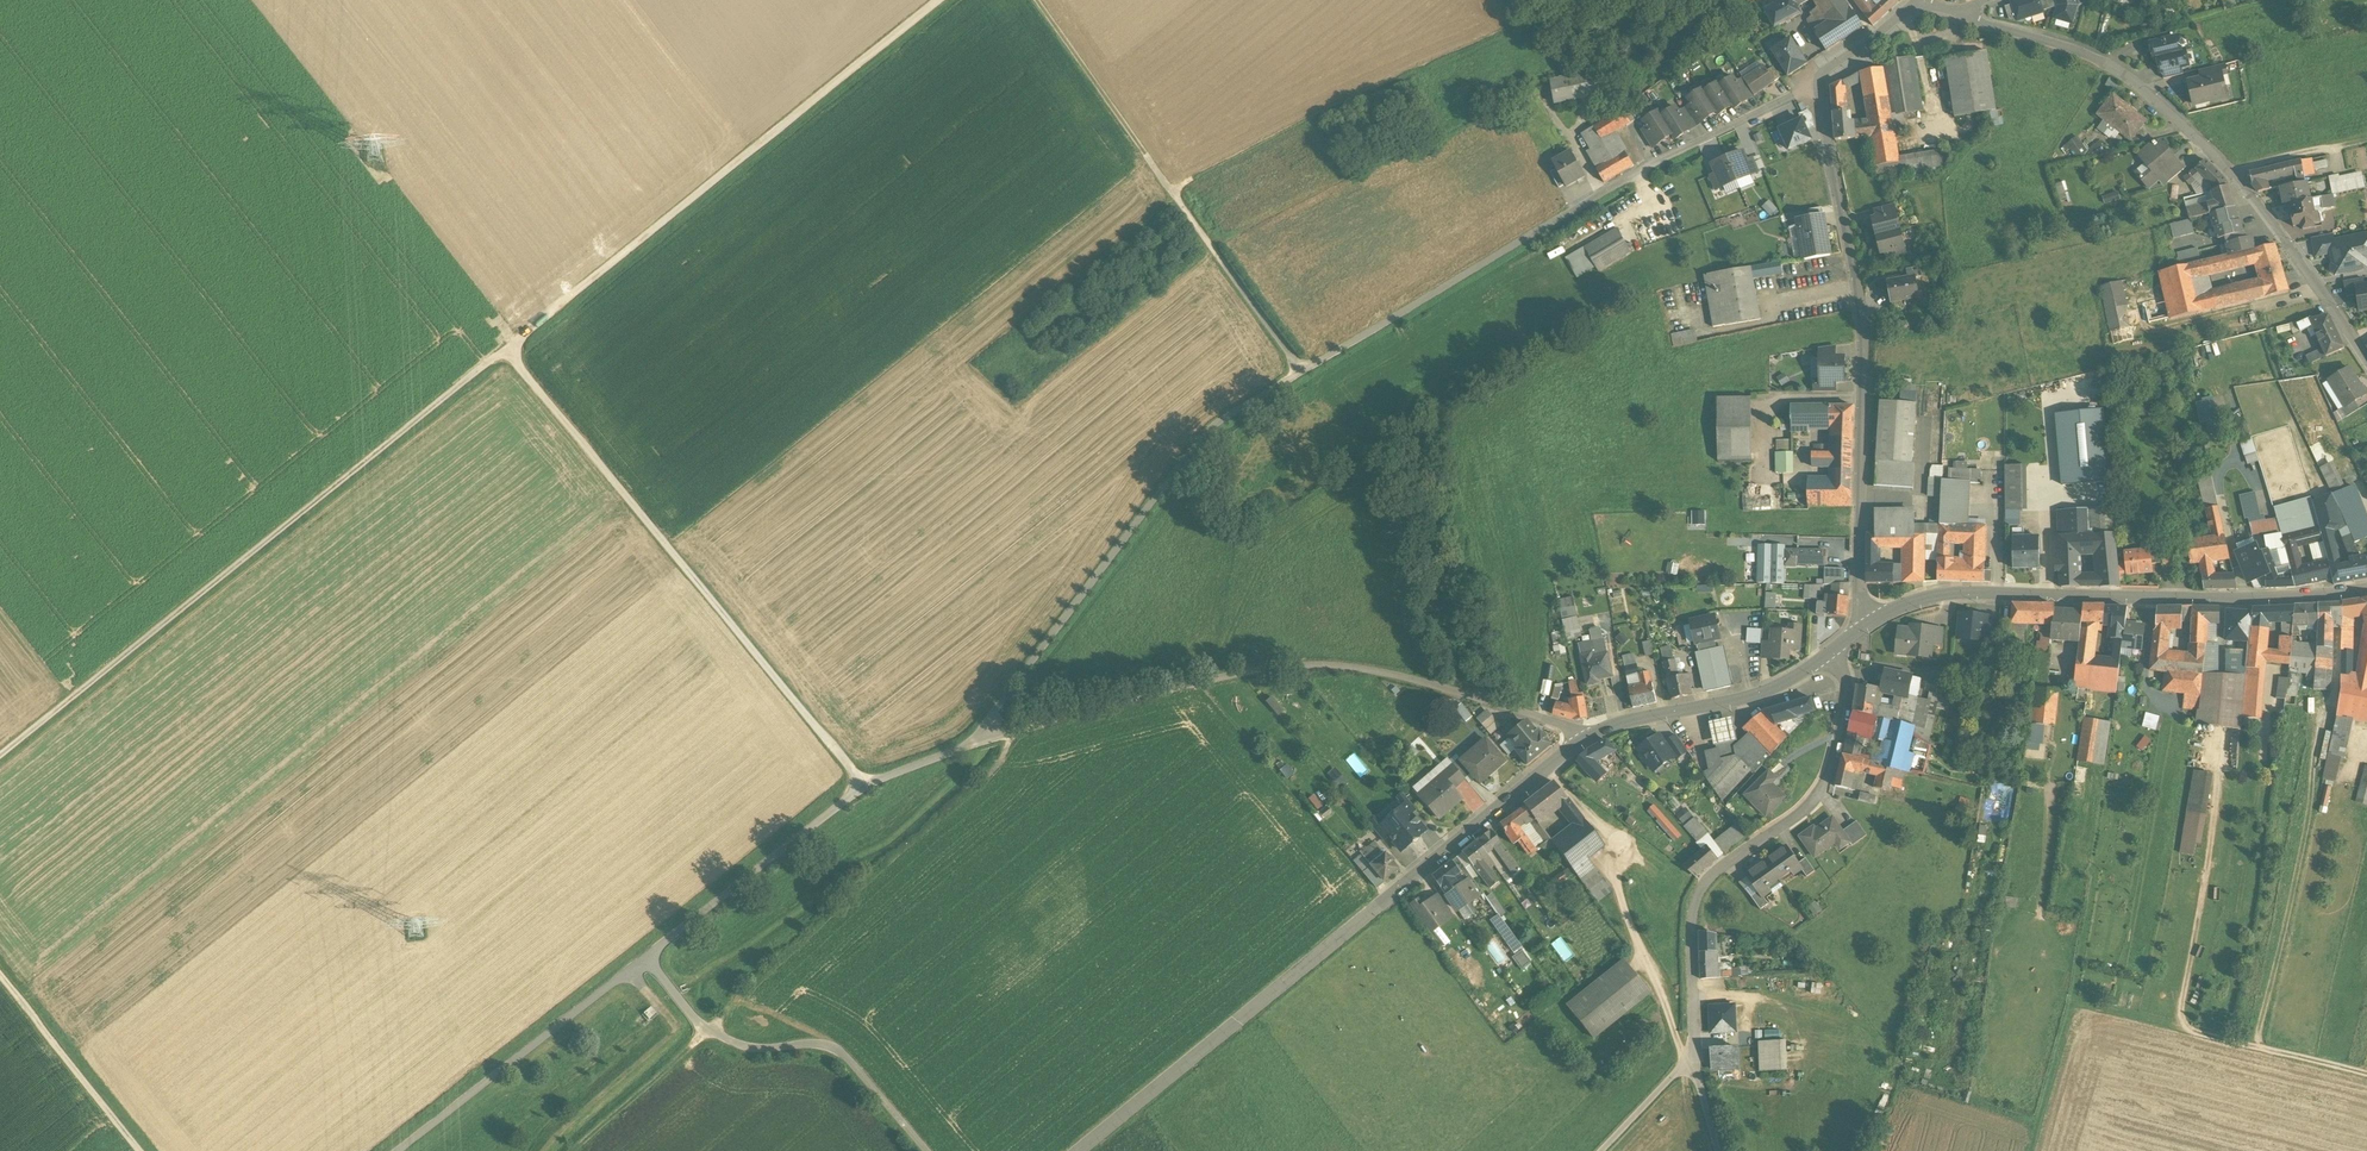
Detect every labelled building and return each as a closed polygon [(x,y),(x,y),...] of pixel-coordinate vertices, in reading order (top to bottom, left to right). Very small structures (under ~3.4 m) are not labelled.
[(1765,10),(1774,28),(1775,28),(1778,27),(1801,14),(1797,7),(1793,0),(1785,0),(1765,10)] [(1822,14),(1809,22),(1817,34),(1816,37),(1826,51),(1864,27),(1852,10),(1852,11),(1843,0),(1814,0),(1822,14)] [(1867,0),(1853,0),(1866,17),(1866,18),(1873,26),(1898,4),(1894,0),(1885,0),(1883,1),(1882,0),(1874,0),(1870,4),(1867,0)] [(2050,9),(2047,0),(2011,0),(2012,5),(2017,19),(2018,22),(2043,13),(2042,12),(2050,9)] [(2050,9),(2058,7),(2054,18),(2073,24),(2078,6),(2076,0),(2047,0),(2050,9)] [(2017,19),(2012,5),(2005,7),(2009,19),(2014,20),(2017,19)] [(2103,13),(2095,44),(2102,46),(2110,15),(2103,13)] [(2169,32),(2150,37),(2151,44),(2171,39),(2169,32)] [(1771,49),(1788,76),(1807,64),(1789,37),(1771,49)] [(2151,44),(2150,44),(2154,59),(2157,58),(2181,52),(2181,51),(2178,37),(2171,39),(2151,44)] [(1986,51),(1945,58),(1955,117),(1996,110),(1986,51)] [(2181,52),(2157,58),(2161,72),(2181,67),(2188,66),(2185,51),(2181,51),(2181,52)] [(1913,58),(1881,63),(1882,68),(1883,68),(1890,115),(1905,112),(1922,110),(1913,58)] [(2225,65),(2209,69),(2211,77),(2221,74),(2221,75),(2227,74),(2225,65)] [(1764,66),(1743,79),(1753,95),(1754,95),(1775,82),(1767,70),(1764,66)] [(1773,67),(1767,70),(1774,81),(1780,77),(1773,67)] [(2181,67),(2162,72),(2163,79),(2183,74),(2181,67)] [(1882,68),(1861,72),(1862,80),(1865,99),(1868,120),(1854,121),(1855,138),(1870,137),(1875,166),(1898,162),(1897,157),(1894,135),(1890,115),(1882,68)] [(1598,72),(1550,81),(1555,104),(1610,94),(1598,72)] [(1861,72),(1850,77),(1853,82),(1862,80),(1861,72)] [(2201,80),(2201,79),(2188,82),(2194,105),(2195,104),(2195,102),(2205,99),(2206,102),(2227,97),(2221,75),(2221,74),(2211,77),(2207,78),(2201,80)] [(1737,82),(1733,77),(1719,86),(1732,106),(1733,109),(1748,99),(1737,82)] [(1743,79),(1742,78),(1737,82),(1748,99),(1753,95),(1743,79)] [(1841,82),(1831,87),(1833,113),(1844,112),(1841,82)] [(1704,92),(1716,112),(1718,115),(1732,106),(1719,86),(1718,83),(1704,92)] [(1702,89),(1687,99),(1691,103),(1702,120),(1702,121),(1716,112),(1704,92),(1702,89)] [(2145,121),(2113,96),(2098,115),(2105,120),(2111,125),(2116,129),(2120,132),(2130,140),(2145,121)] [(1702,120),(1691,103),(1685,107),(1696,124),(1702,120)] [(1626,107),(1593,127),(1603,143),(1613,159),(1621,173),(1638,163),(1630,149),(1625,152),(1614,133),(1626,125),(1634,120),(1626,107)] [(1675,107),(1662,116),(1673,133),(1672,134),(1675,139),(1690,129),(1689,129),(1678,112),(1675,107)] [(1696,124),(1685,107),(1678,112),(1689,129),(1690,129),(1696,124)] [(1802,119),(1807,131),(1815,127),(1812,115),(1808,110),(1798,114),(1801,120),(1802,119)] [(1661,116),(1658,111),(1643,121),(1647,126),(1647,125),(1658,142),(1658,143),(1672,134),(1673,133),(1662,116),(1661,116)] [(1844,122),(1844,112),(1833,113),(1835,140),(1855,138),(1854,121),(1844,122)] [(1905,112),(1890,115),(1894,135),(1908,132),(1905,112)] [(1780,130),(1789,150),(1810,140),(1811,140),(1807,131),(1802,119),(1801,120),(1780,130)] [(2105,120),(2098,128),(2104,134),(2111,125),(2105,120)] [(1658,142),(1647,125),(1647,126),(1640,130),(1651,147),(1658,143),(1658,142)] [(2111,125),(2104,134),(2109,137),(2111,135),(2116,129),(2111,125)] [(1593,127),(1583,134),(1591,150),(1603,143),(1593,127)] [(2120,132),(2116,129),(2111,135),(2115,138),(2120,132)] [(2089,150),(2077,137),(2064,148),(2067,152),(2070,150),(2077,159),(2119,148),(2112,140),(2105,146),(2101,140),(2089,150)] [(2157,145),(2154,142),(2140,154),(2151,168),(2140,178),(2149,189),(2163,177),(2179,163),(2161,142),(2157,145)] [(1603,143),(1591,150),(1587,153),(1596,169),(1613,159),(1603,143)] [(1940,150),(1917,154),(1919,170),(1943,166),(1940,150)] [(1742,151),(1712,164),(1716,173),(1722,187),(1752,174),(1746,161),(1742,151)] [(1572,152),(1553,163),(1556,169),(1565,185),(1566,187),(1585,176),(1572,152)] [(1917,154),(1897,157),(1898,162),(1900,173),(1919,170),(1917,154)] [(1746,161),(1752,174),(1758,171),(1753,158),(1746,161)] [(1613,159),(1596,169),(1604,183),(1621,173),(1613,159)] [(2205,160),(2190,173),(2196,180),(2208,193),(2212,192),(2228,186),(2224,179),(2205,160)] [(2309,160),(2301,162),(2304,177),(2312,175),(2309,160)] [(2326,161),(2312,164),(2314,170),(2328,167),(2326,161)] [(1898,162),(1875,166),(1877,176),(1900,173),(1898,162)] [(2300,162),(2289,164),(2292,175),(2296,174),(2296,178),(2304,177),(2301,162),(2300,162)] [(2179,163),(2163,177),(2168,182),(2184,169),(2179,163)] [(2289,164),(2249,174),(2252,185),(2258,193),(2269,190),(2267,181),(2292,175),(2289,164)] [(1556,169),(1550,173),(1559,188),(1565,185),(1556,169)] [(1716,173),(1709,176),(1715,189),(1722,187),(1716,173)] [(2190,173),(2184,178),(2188,184),(2190,183),(2196,180),(2190,173)] [(2361,174),(2339,178),(2343,193),(2364,188),(2361,174)] [(2339,176),(2329,178),(2332,195),(2343,193),(2339,178),(2339,176)] [(2208,193),(2196,180),(2190,183),(2198,195),(2208,193)] [(2298,185),(2281,188),(2284,206),(2292,204),(2307,201),(2304,183),(2298,185)] [(2228,186),(2212,192),(2215,201),(2198,206),(2201,217),(2211,214),(2235,208),(2228,186)] [(2331,196),(2321,198),(2322,206),(2323,210),(2325,209),(2326,211),(2332,210),(2331,208),(2333,208),(2333,207),(2331,196)] [(2321,198),(2311,200),(2313,208),(2322,206),(2321,198)] [(2307,201),(2292,204),(2293,212),(2291,213),(2294,227),(2302,225),(2303,230),(2315,227),(2314,224),(2319,223),(2317,213),(2314,214),(2313,208),(2311,200),(2307,201)] [(1762,207),(1770,216),(1777,210),(1769,201),(1762,207)] [(1890,206),(1875,210),(1877,218),(1892,214),(1890,206)] [(2198,206),(2186,209),(2189,220),(2190,219),(2201,217),(2198,206)] [(1807,209),(1809,216),(1823,214),(1822,207),(1807,209)] [(2235,208),(2211,214),(2214,228),(2215,228),(2217,237),(2217,238),(2218,239),(2225,238),(2227,244),(2226,244),(2227,246),(2229,256),(2244,252),(2255,250),(2252,237),(2245,239),(2240,221),(2238,221),(2235,208)] [(1892,214),(1877,218),(1873,219),(1877,236),(1900,230),(1895,213),(1892,214)] [(1809,216),(1797,218),(1804,259),(1805,259),(1830,255),(1823,214),(1809,216)] [(2189,220),(2170,225),(2173,238),(2194,234),(2190,219),(2189,220)] [(1617,228),(1584,247),(1594,265),(1598,271),(1631,252),(1617,228)] [(1900,230),(1877,236),(1881,253),(1885,252),(1900,248),(1904,247),(1900,230)] [(2333,234),(2312,239),(2315,257),(2331,254),(2329,242),(2334,241),(2333,234)] [(2329,242),(2331,254),(2333,264),(2331,267),(2332,272),(2335,274),(2335,275),(2358,271),(2358,270),(2366,268),(2365,260),(2366,259),(2366,235),(2334,241),(2329,242)] [(2289,292),(2275,245),(2255,250),(2244,252),(2246,261),(2256,259),(2262,278),(2262,279),(2262,280),(2267,297),(2289,292)] [(1566,258),(1576,276),(1594,265),(1584,247),(1566,258)] [(1900,248),(1885,252),(1887,260),(1902,256),(1900,248)] [(2197,249),(2177,253),(2180,267),(2188,266),(2201,263),(2197,249)] [(2201,263),(2188,266),(2192,279),(2208,275),(2233,269),(2232,265),(2246,261),(2244,252),(2229,256),(2201,263)] [(1780,263),(1751,268),(1753,277),(1759,277),(1782,274),(1780,263)] [(2180,267),(2160,272),(2167,302),(2170,317),(2170,319),(2201,312),(2216,308),(2256,300),(2253,289),(2244,290),(2242,285),(2212,292),(2199,290),(2195,291),(2192,279),(2188,266),(2180,267)] [(1751,268),(1704,276),(1713,328),(1760,320),(1753,277),(1751,268)] [(1908,278),(1887,282),(1891,303),(1919,298),(1916,278),(1922,277),(1920,268),(1907,270),(1908,278)] [(2208,275),(2192,279),(2195,291),(2199,290),(2212,292),(2208,275)] [(2363,278),(2344,281),(2346,296),(2357,295),(2355,286),(2364,285),(2363,278)] [(2262,280),(2242,285),(2244,290),(2253,289),(2256,300),(2267,297),(2262,280)] [(2121,281),(2101,286),(2111,333),(2131,328),(2150,323),(2150,322),(2146,307),(2128,311),(2121,281)] [(2355,286),(2357,295),(2359,310),(2366,309),(2366,284),(2364,285),(2355,286)] [(2167,302),(2146,307),(2150,322),(2170,317),(2167,302)] [(2344,348),(2328,316),(2310,320),(2309,320),(2312,326),(2321,345),(2322,349),(2326,356),(2344,348)] [(2309,319),(2297,324),(2300,331),(2312,326),(2309,320),(2310,320),(2309,319)] [(2131,328),(2111,333),(2114,344),(2133,339),(2131,328)] [(1695,329),(1671,335),(1675,348),(1699,342),(1695,329)] [(2111,333),(2105,335),(2107,346),(2114,344),(2111,333)] [(1835,346),(1820,349),(1820,358),(1835,358),(1835,346)] [(2322,349),(2305,356),(2309,364),(2326,356),(2322,349)] [(1835,358),(1820,358),(1820,380),(1820,382),(1835,382),(1844,381),(1844,358),(1835,358)] [(2365,394),(2349,368),(2329,380),(2344,406),(2345,407),(2355,401),(2365,394)] [(1835,392),(1835,382),(1820,382),(1820,380),(1814,380),(1815,392),(1835,392)] [(1900,403),(1916,404),(1917,387),(1913,387),(1913,381),(1902,381),(1900,403)] [(1751,464),(1751,395),(1718,396),(1719,464),(1751,464)] [(2213,396),(2195,401),(2201,424),(2219,420),(2213,396)] [(2344,406),(2340,409),(2346,417),(2359,409),(2355,401),(2345,407),(2344,406)] [(1900,403),(1880,402),(1876,462),(1912,464),(1916,404),(1900,403)] [(1823,406),(1791,407),(1791,425),(1792,425),(1792,431),(1808,431),(1809,427),(1823,427),(1823,406)] [(1854,406),(1823,406),(1823,427),(1834,427),(1834,448),(1852,449),(1854,406)] [(2103,410),(2055,414),(2061,485),(2110,480),(2103,410)] [(1791,425),(1777,425),(1777,454),(1793,453),(1792,431),(1792,425),(1791,425)] [(1834,448),(1833,448),(1833,454),(1812,454),(1812,467),(1833,467),(1833,479),(1808,479),(1808,489),(1808,506),(1851,506),(1852,460),(1852,449),(1834,448)] [(1793,453),(1777,454),(1777,474),(1793,473),(1793,453)] [(1912,464),(1876,462),(1875,486),(1913,489),(1914,464),(1912,464)] [(2332,494),(2342,490),(2331,465),(2321,469),(2332,494)] [(2005,510),(2020,510),(2026,510),(2026,466),(2005,466),(2005,510)] [(2218,506),(2208,466),(2196,468),(2204,506),(2206,509),(2218,506)] [(1931,478),(1942,479),(1943,467),(1932,467),(1931,478)] [(1981,471),(1965,470),(1965,482),(1964,483),(1968,483),(1980,484),(1981,471)] [(1931,478),(1930,478),(1928,497),(1941,498),(1942,480),(1942,479),(1931,478)] [(1965,482),(1942,480),(1941,498),(1940,525),(1966,526),(1968,483),(1964,483),(1965,482)] [(2038,486),(2038,485),(2038,483),(2037,482),(2035,481),(2034,481),(2032,481),(2031,482),(2030,483),(2030,485),(2030,486),(2031,488),(2032,489),(2034,489),(2035,489),(2037,488),(2038,486)] [(2352,486),(2342,490),(2332,494),(2342,514),(2347,526),(2352,538),(2354,542),(2366,537),(2366,521),(2352,486)] [(2029,492),(2029,494),(2029,495),(2030,496),(2031,497),(2033,497),(2035,497),(2036,496),(2037,495),(2037,493),(2037,492),(2036,491),(2035,490),(2033,489),(2031,490),(2030,491),(2029,492)] [(2340,567),(2334,545),(2331,535),(2331,533),(2340,529),(2347,526),(2342,514),(2332,494),(2331,494),(2313,503),(2319,526),(2322,540),(2328,561),(2332,580),(2333,585),(2344,583),(2342,571),(2340,567)] [(2036,504),(2036,502),(2036,501),(2035,499),(2034,498),(2032,498),(2031,498),(2030,499),(2029,501),(2028,502),(2029,504),(2030,505),(2031,506),(2032,506),(2034,506),(2035,505),(2036,504)] [(2245,501),(2249,518),(2263,515),(2258,498),(2245,501)] [(2293,532),(2319,526),(2313,503),(2311,498),(2274,507),(2277,520),(2281,534),(2293,532)] [(2213,538),(2186,541),(2190,563),(2200,562),(2210,560),(2229,557),(2226,546),(2222,528),(2220,516),(2218,506),(2206,509),(2213,538)] [(2113,509),(2058,513),(2059,536),(2115,534),(2113,509)] [(1904,512),(1875,512),(1875,534),(1868,534),(1867,567),(1878,567),(1878,557),(1879,557),(1879,545),(1904,546),(1904,564),(1903,565),(1900,565),(1899,568),(1893,568),(1893,583),(1923,582),(1924,582),(1924,557),(1939,558),(1939,546),(1940,526),(1914,524),(1914,512),(1907,512),(1906,510),(1903,510),(1904,512)] [(2020,526),(2020,510),(2005,510),(2005,526),(2020,526)] [(1698,514),(1689,514),(1690,526),(1698,525),(1698,521),(1706,521),(1706,513),(1698,514)] [(2277,520),(2260,523),(2263,537),(2281,534),(2277,520)] [(2260,523),(2250,524),(2253,538),(2263,537),(2260,523)] [(1966,526),(1940,525),(1940,526),(1939,546),(1951,546),(1951,544),(1962,544),(1964,544),(1985,545),(1986,527),(1966,526)] [(2293,532),(2281,534),(2285,548),(2285,550),(2292,548),(2322,540),(2319,526),(2293,532)] [(2347,526),(2340,529),(2351,558),(2360,557),(2354,542),(2352,538),(2347,526)] [(2115,534),(2059,536),(2059,537),(2060,554),(2078,553),(2099,553),(2101,556),(2099,577),(2089,577),(2089,587),(2120,587),(2118,564),(2115,534)] [(2263,537),(2253,538),(2253,539),(2254,543),(2257,552),(2267,550),(2267,551),(2278,549),(2285,548),(2281,534),(2263,537)] [(2059,537),(2050,537),(2050,554),(2060,554),(2059,537)] [(2039,538),(2013,538),(2013,568),(2039,568),(2039,538)] [(2171,541),(2162,542),(2164,566),(2175,565),(2171,541)] [(2252,583),(2266,577),(2257,552),(2254,543),(2233,551),(2247,585),(2252,583)] [(1985,545),(1964,544),(1964,548),(1964,559),(1962,559),(1962,562),(1956,562),(1956,565),(1953,565),(1954,559),(1950,559),(1951,546),(1939,546),(1939,558),(1938,581),(1983,583),(1984,571),(1985,545)] [(1785,546),(1772,546),(1771,546),(1759,546),(1758,583),(1784,583),(1784,567),(1796,567),(1796,564),(1825,565),(1825,551),(1785,550),(1785,546)] [(2285,548),(2278,549),(2281,563),(2288,561),(2285,550),(2285,548)] [(2297,567),(2292,548),(2285,550),(2288,561),(2290,569),(2297,568),(2297,567)] [(2150,550),(2124,552),(2125,563),(2126,575),(2127,575),(2153,572),(2150,550)] [(2267,551),(2267,550),(2257,552),(2266,577),(2266,588),(2278,588),(2277,576),(2267,551)] [(2078,553),(2060,554),(2060,562),(2055,562),(2056,572),(2061,572),(2061,587),(2089,587),(2089,577),(2079,577),(2078,553)] [(2349,559),(2351,569),(2342,571),(2344,583),(2366,579),(2366,567),(2366,564),(2365,557),(2361,558),(2360,557),(2351,558),(2349,559)] [(2210,560),(2200,562),(2204,590),(2237,589),(2233,575),(2213,576),(2210,560)] [(2328,561),(2314,564),(2319,582),(2332,580),(2328,561)] [(2125,563),(2118,564),(2119,580),(2128,579),(2127,575),(2126,575),(2125,563)] [(2297,567),(2297,568),(2290,569),(2292,575),(2295,587),(2319,582),(2314,564),(2297,567)] [(1878,567),(1867,567),(1867,583),(1893,583),(1893,568),(1893,567),(1878,567)] [(1844,569),(1825,568),(1824,584),(1843,583),(1844,569)] [(2292,575),(2285,576),(2287,588),(2295,587),(2292,575)] [(2285,576),(2277,576),(2278,588),(2287,588),(2285,576)] [(2266,577),(2252,583),(2254,589),(2266,588),(2266,577)] [(1850,584),(1832,585),(1831,597),(1826,596),(1825,604),(1818,603),(1817,614),(1829,615),(1829,616),(1847,618),(1850,584)] [(1823,585),(1811,586),(1810,599),(1822,600),(1823,585)] [(1765,609),(1775,609),(1776,594),(1766,593),(1765,609)] [(2363,599),(2342,602),(2343,603),(2342,603),(2342,628),(2341,650),(2341,658),(2341,675),(2351,675),(2352,643),(2352,614),(2365,612),(2363,599)] [(2342,603),(2318,604),(2320,625),(2319,625),(2318,630),(2316,652),(2315,669),(2331,670),(2333,628),(2342,628),(2342,603)] [(2029,604),(2012,604),(2010,651),(2026,651),(2027,641),(2030,641),(2031,635),(2027,635),(2027,623),(2029,604)] [(2054,604),(2029,604),(2027,623),(2043,624),(2052,624),(2053,624),(2054,609),(2054,604)] [(2318,604),(2305,605),(2306,626),(2307,630),(2318,630),(2319,625),(2320,625),(2318,604)] [(2105,605),(2083,605),(2083,612),(2082,612),(2082,621),(2081,621),(2081,622),(2096,623),(2103,623),(2105,607),(2105,605)] [(2294,606),(2253,608),(2251,627),(2250,627),(2250,634),(2266,635),(2268,622),(2281,622),(2282,626),(2282,636),(2292,637),(2292,635),(2293,626),(2295,605),(2294,605),(2294,606)] [(2305,605),(2295,605),(2293,626),(2297,626),(2306,626),(2305,605)] [(2114,607),(2105,607),(2103,623),(2112,623),(2114,607)] [(2127,608),(2114,607),(2112,623),(2110,638),(2116,639),(2123,640),(2124,631),(2125,624),(2127,608)] [(2182,607),(2157,607),(2156,627),(2167,627),(2182,627),(2182,622),(2182,607)] [(2192,607),(2182,607),(2182,622),(2191,623),(2191,620),(2192,620),(2192,607)] [(2219,607),(2192,607),(2192,620),(2191,620),(2191,623),(2190,637),(2204,638),(2205,621),(2219,621),(2219,607)] [(2082,612),(2054,609),(2053,624),(2052,624),(2050,640),(2079,642),(2082,623),(2081,622),(2081,621),(2082,621),(2082,612)] [(2249,643),(2250,634),(2250,627),(2251,611),(2226,609),(2225,621),(2224,642),(2249,643)] [(1984,616),(1961,614),(1958,639),(1981,641),(1982,635),(1984,616)] [(1714,616),(1691,621),(1692,625),(1695,642),(1696,644),(1714,640),(1720,639),(1714,616)] [(1992,617),(1984,616),(1982,635),(1990,636),(1992,617)] [(1578,618),(1562,620),(1567,640),(1577,638),(1576,634),(1581,633),(1578,618)] [(2114,661),(2092,660),(2096,623),(2082,623),(2079,642),(2078,655),(2074,684),(2074,687),(2091,689),(2116,692),(2120,662),(2114,661)] [(2042,632),(2040,649),(2036,649),(2036,652),(2049,654),(2050,644),(2050,640),(2052,624),(2043,624),(2042,632)] [(2144,626),(2125,624),(2124,631),(2123,640),(2122,647),(2141,650),(2144,626)] [(1692,625),(1684,626),(1687,643),(1695,642),(1692,625)] [(1921,631),(1899,628),(1896,654),(1930,657),(1931,645),(1933,628),(1932,628),(1923,628),(1923,627),(1921,627),(1921,631)] [(2167,634),(2167,627),(2156,627),(2151,670),(2166,671),(2163,691),(2185,693),(2200,695),(2206,645),(2191,644),(2190,656),(2168,654),(2165,651),(2167,634)] [(1746,642),(1760,644),(1762,629),(1748,628),(1746,642)] [(1941,629),(1933,628),(1931,645),(1940,646),(1942,629),(1941,629)] [(1568,655),(1562,629),(1551,631),(1556,657),(1568,655)] [(1593,642),(1595,647),(1606,644),(1605,639),(1603,639),(1601,630),(1591,632),(1593,642)] [(1800,632),(1773,630),(1772,643),(1771,658),(1787,660),(1788,649),(1799,650),(1800,632)] [(1617,639),(1624,645),(1629,640),(1622,634),(1617,639)] [(2266,635),(2250,634),(2249,643),(2247,668),(2263,670),(2263,661),(2264,661),(2265,650),(2266,635)] [(2280,652),(2273,651),(2272,662),(2290,664),(2292,641),(2292,637),(2282,636),(2280,652)] [(2123,640),(2116,639),(2114,661),(2120,662),(2122,647),(2123,640)] [(1714,640),(1696,644),(1698,652),(1716,648),(1714,640)] [(1651,641),(1643,643),(1646,656),(1654,654),(1651,641)] [(2302,645),(2295,645),(2296,642),(2292,641),(2290,664),(2290,668),(2299,669),(2315,671),(2315,669),(2316,652),(2312,652),(2310,653),(2301,654),(2302,645)] [(1593,642),(1579,645),(1581,655),(1591,653),(1592,657),(1608,654),(1606,644),(1595,647),(1593,642)] [(1772,643),(1762,642),(1761,658),(1771,658),(1772,643)] [(2218,674),(2218,644),(2206,644),(2206,645),(2200,695),(2199,710),(2197,710),(2195,724),(2241,730),(2242,717),(2246,678),(2218,674)] [(1716,648),(1698,652),(1707,691),(1730,686),(1721,647),(1716,648)] [(2273,651),(2265,650),(2264,661),(2272,662),(2273,651)] [(2049,654),(2036,652),(2034,676),(2033,684),(2032,686),(2033,688),(2045,690),(2049,654)] [(1591,653),(1581,655),(1587,685),(1598,683),(1597,679),(1612,676),(1608,654),(1592,657),(1591,653)] [(2078,655),(2071,654),(2069,667),(2067,683),(2074,684),(2078,655)] [(1678,677),(1674,660),(1664,662),(1668,679),(1667,679),(1672,699),(1692,695),(1689,685),(1693,684),(1691,674),(1678,677)] [(1637,665),(1624,667),(1627,677),(1639,675),(1637,665)] [(2263,670),(2247,668),(2246,678),(2242,717),(2257,719),(2263,670)] [(2290,668),(2288,679),(2286,690),(2287,690),(2286,695),(2296,697),(2299,669),(2290,668)] [(2331,670),(2315,669),(2315,671),(2313,690),(2329,690),(2331,670)] [(1912,677),(1886,671),(1881,691),(1886,692),(1886,693),(1895,695),(1895,694),(1907,697),(1912,677)] [(1652,683),(1650,672),(1639,675),(1641,686),(1629,688),(1633,708),(1656,703),(1652,683)] [(2034,676),(2020,674),(2019,682),(2022,683),(2033,684),(2034,676)] [(1639,675),(1627,677),(1629,688),(1641,686),(1639,675)] [(2341,675),(2341,691),(2337,716),(2354,719),(2366,722),(2366,677),(2363,677),(2352,675),(2351,675),(2341,675)] [(2280,678),(2277,698),(2276,698),(2274,712),(2284,713),(2286,695),(2287,690),(2286,690),(2288,679),(2280,678)] [(1577,685),(1574,686),(1573,683),(1569,684),(1572,700),(1584,698),(1583,693),(1579,694),(1577,685)] [(1878,688),(1858,686),(1854,711),(1873,716),(1876,707),(1878,688)] [(2045,690),(2033,688),(2033,690),(2029,724),(2043,725),(2054,726),(2058,691),(2045,690)] [(1907,697),(1895,694),(1895,695),(1892,710),(1890,720),(1892,721),(1911,726),(1913,726),(1930,730),(1935,708),(1938,694),(1930,692),(1928,701),(1907,697)] [(2200,695),(2185,693),(2183,708),(2197,710),(2199,710),(2200,695)] [(1947,696),(1938,694),(1935,708),(1944,710),(1947,696)] [(1264,702),(1277,716),(1283,711),(1270,697),(1264,702)] [(1584,698),(1572,700),(1573,706),(1564,707),(1556,704),(1553,715),(1576,721),(1587,719),(1584,698)] [(1811,698),(1764,711),(1763,711),(1762,712),(1763,712),(1788,737),(1799,726),(1794,719),(1797,718),(1797,717),(1815,711),(1811,698)] [(1455,708),(1465,720),(1472,715),(1461,702),(1455,708)] [(2084,703),(2078,759),(2088,761),(2106,763),(2111,721),(2097,720),(2098,715),(2093,714),(2094,704),(2084,703)] [(1892,710),(1876,707),(1873,716),(1878,717),(1890,720),(1892,710)] [(1944,710),(1935,708),(1930,730),(1929,733),(1938,735),(1944,710)] [(1476,719),(1481,725),(1492,715),(1487,710),(1476,719)] [(1763,712),(1743,728),(1749,734),(1770,756),(1788,737),(1763,712)] [(1877,719),(1854,713),(1849,732),(1865,736),(1872,738),(1877,719)] [(2145,713),(2143,727),(2161,731),(2164,716),(2145,713)] [(1501,726),(1492,715),(1481,725),(1490,735),(1501,726)] [(2337,716),(2328,754),(2341,757),(2345,759),(2354,719),(2337,716)] [(1890,720),(1878,717),(1877,719),(1872,738),(1879,739),(1887,741),(1892,721),(1890,720)] [(1719,745),(1734,742),(1737,741),(1732,718),(1709,723),(1714,746),(1719,745)] [(1887,741),(1883,758),(1875,756),(1873,762),(1881,764),(1880,767),(1906,772),(1908,772),(1913,755),(1906,754),(1913,726),(1911,726),(1892,721),(1887,741)] [(1520,729),(1508,739),(1516,748),(1514,750),(1526,765),(1550,745),(1544,738),(1546,736),(1543,732),(1540,734),(1537,730),(1535,731),(1528,724),(1526,724),(1524,724),(1523,724),(1521,725),(1520,727),(1520,729)] [(2043,725),(2029,724),(2027,742),(2041,744),(2043,725)] [(1865,736),(1849,732),(1843,755),(1860,759),(1865,736)] [(2233,733),(2230,753),(2237,754),(2240,734),(2233,733)] [(1749,734),(1735,747),(1734,742),(1719,745),(1720,750),(1718,751),(1717,749),(1706,752),(1710,771),(1703,774),(1721,799),(1749,769),(1754,774),(1770,756),(1749,734)] [(1659,735),(1639,749),(1642,753),(1640,753),(1645,762),(1647,761),(1652,768),(1662,761),(1664,764),(1673,757),(1674,757),(1665,743),(1659,735)] [(1665,743),(1674,757),(1673,757),(1675,760),(1687,751),(1676,735),(1665,743)] [(2143,750),(2150,739),(2145,736),(2138,747),(2143,750)] [(1421,758),(1430,748),(1418,738),(1410,748),(1421,758)] [(1485,739),(1460,761),(1464,764),(1463,765),(1470,774),(1479,783),(1504,762),(1485,739)] [(1516,748),(1508,739),(1503,743),(1511,753),(1514,750),(1516,748)] [(1879,739),(1875,756),(1883,758),(1887,741),(1879,739)] [(1606,740),(1595,747),(1605,757),(1611,752),(1613,754),(1616,751),(1606,740)] [(1595,747),(1587,751),(1594,757),(1592,760),(1595,763),(1605,757),(1595,747)] [(1587,751),(1576,761),(1598,782),(1606,774),(1595,763),(1592,760),(1594,757),(1587,751)] [(1346,760),(1360,779),(1369,772),(1355,753),(1346,760)] [(2341,757),(2328,754),(2323,778),(2333,781),(2336,782),(2341,757)] [(1860,759),(1843,755),(1835,787),(1855,791),(1858,780),(1852,779),(1854,771),(1878,776),(1880,767),(1881,764),(1873,762),(1860,759)] [(1459,759),(1452,764),(1453,766),(1464,779),(1470,774),(1463,765),(1464,764),(1460,761),(1459,759)] [(2078,759),(2072,797),(2083,798),(2088,761),(2078,759)] [(1277,772),(1284,781),(1294,773),(1287,764),(1277,772)] [(2356,802),(2366,805),(2366,766),(2365,765),(2356,802)] [(1453,766),(1446,771),(1457,784),(1463,778),(1453,766)] [(1906,772),(1880,767),(1878,776),(1875,788),(1890,791),(1891,788),(1901,790),(1906,772)] [(1335,769),(1327,775),(1339,790),(1347,784),(1335,769)] [(1446,771),(1418,795),(1438,819),(1461,799),(1452,788),(1457,784),(1446,771)] [(1769,771),(1744,795),(1752,803),(1755,800),(1769,814),(1786,797),(1772,784),(1777,779),(1769,771)] [(2215,775),(2196,772),(2181,854),(2196,856),(2198,845),(2202,845),(2215,775)] [(2333,781),(2323,778),(2320,794),(2330,796),(2333,781)] [(1553,781),(1531,798),(1545,816),(1557,806),(1557,807),(1558,806),(1567,799),(1553,781)] [(1416,810),(1402,794),(1396,799),(1404,808),(1404,807),(1410,814),(1416,810)] [(1879,797),(1863,794),(1861,801),(1877,805),(1879,797)] [(1313,795),(1308,799),(1317,810),(1322,806),(1313,795)] [(1545,816),(1531,798),(1523,804),(1524,806),(1536,822),(1545,816)] [(1603,844),(1567,799),(1558,806),(1574,827),(1552,844),(1559,853),(1572,870),(1588,857),(1603,844)] [(1673,843),(1681,837),(1657,804),(1649,810),(1673,843)] [(1536,822),(1524,806),(1516,812),(1524,822),(1526,825),(1531,832),(1539,827),(1536,822)] [(1327,807),(1320,813),(1324,819),(1332,813),(1327,807)] [(1404,808),(1395,815),(1415,839),(1424,831),(1410,814),(1404,807),(1404,808)] [(1686,809),(1678,815),(1683,822),(1691,816),(1686,809)] [(1516,812),(1509,817),(1516,827),(1524,822),(1516,812)] [(1384,825),(1381,828),(1388,836),(1401,851),(1415,839),(1395,815),(1384,825)] [(1384,825),(1377,816),(1368,823),(1383,841),(1388,836),(1381,828),(1384,825)] [(1509,817),(1499,824),(1513,845),(1518,841),(1523,838),(1516,827),(1509,817)] [(1708,834),(1695,818),(1684,827),(1697,842),(1698,842),(1708,834)] [(1833,818),(1816,830),(1814,828),(1800,837),(1815,857),(1836,843),(1840,849),(1849,843),(1850,843),(1842,832),(1833,818)] [(1539,827),(1531,832),(1526,825),(1524,822),(1516,827),(1523,838),(1525,839),(1527,838),(1535,849),(1541,845),(1549,840),(1539,827)] [(1857,822),(1842,832),(1850,843),(1849,843),(1851,846),(1867,835),(1857,822)] [(1738,825),(1715,842),(1724,855),(1747,837),(1738,825)] [(1490,830),(1476,841),(1486,855),(1487,855),(1494,849),(1502,861),(1509,870),(1513,876),(1514,876),(1520,871),(1490,830)] [(1715,842),(1708,834),(1698,842),(1697,842),(1696,843),(1701,850),(1707,845),(1711,850),(1718,859),(1724,855),(1715,842)] [(1527,838),(1525,839),(1523,838),(1518,841),(1528,855),(1535,850),(1535,849),(1527,838)] [(1549,840),(1541,845),(1551,859),(1559,853),(1552,844),(1549,840)] [(1486,855),(1476,841),(1462,853),(1481,877),(1489,870),(1488,867),(1481,860),(1486,855)] [(1376,843),(1362,855),(1371,866),(1383,881),(1397,870),(1376,843)] [(1711,850),(1707,845),(1701,850),(1682,866),(1696,878),(1718,859),(1711,850)] [(1786,847),(1766,861),(1782,883),(1802,870),(1802,869),(1798,864),(1786,847)] [(1502,861),(1494,849),(1487,855),(1501,876),(1509,870),(1502,861)] [(1362,855),(1353,862),(1363,872),(1371,866),(1362,855)] [(1457,857),(1448,864),(1455,873),(1458,872),(1464,867),(1457,857)] [(1588,857),(1572,870),(1597,900),(1613,888),(1588,857)] [(1806,859),(1798,864),(1802,869),(1802,870),(1807,877),(1815,871),(1806,859)] [(1766,861),(1747,875),(1759,892),(1763,897),(1782,883),(1766,861)] [(1448,864),(1432,876),(1456,909),(1465,902),(1466,905),(1477,898),(1468,883),(1467,884),(1457,890),(1449,879),(1455,873),(1448,864)] [(1383,881),(1371,866),(1363,872),(1375,887),(1383,881)] [(1464,867),(1458,872),(1467,884),(1468,883),(1473,880),(1464,867)] [(1489,870),(1481,877),(1488,886),(1496,879),(1489,870)] [(1567,870),(1555,878),(1559,884),(1571,876),(1567,870)] [(1520,871),(1514,876),(1519,882),(1525,878),(1520,871)] [(1483,894),(1473,880),(1468,883),(1477,898),(1483,894)] [(1763,897),(1759,892),(1751,897),(1760,910),(1768,904),(1763,897)] [(1504,913),(1491,895),(1486,898),(1491,904),(1499,916),(1504,913)] [(1437,896),(1431,900),(1440,912),(1445,908),(1437,896)] [(1431,900),(1422,907),(1418,901),(1412,906),(1428,929),(1444,918),(1440,912),(1431,900)] [(1491,904),(1484,909),(1492,920),(1492,922),(1499,916),(1491,904)] [(1514,936),(1499,916),(1492,922),(1491,922),(1506,942),(1514,936)] [(1717,935),(1699,932),(1700,952),(1717,952),(1721,952),(1720,944),(1717,945),(1717,935)] [(1523,949),(1514,936),(1506,942),(1515,955),(1523,949)] [(1717,952),(1700,952),(1701,979),(1717,978),(1716,963),(1717,963),(1717,952)] [(1623,961),(1567,1006),(1593,1038),(1649,993),(1623,961)] [(1734,1007),(1710,1008),(1712,1032),(1735,1030),(1734,1007)] [(1785,1040),(1758,1041),(1759,1071),(1786,1070),(1785,1040)] [(1737,1048),(1712,1049),(1713,1070),(1738,1069),(1737,1048)]
